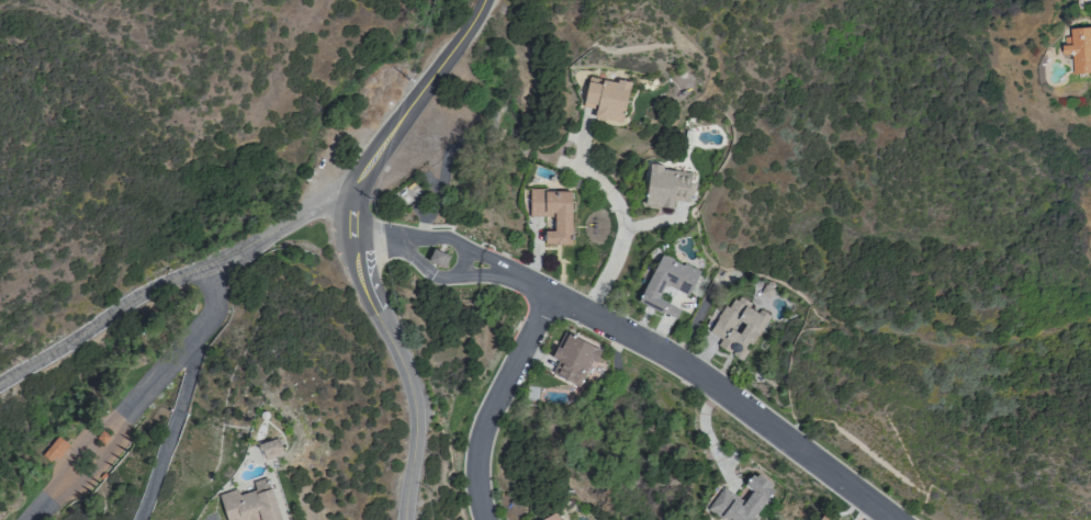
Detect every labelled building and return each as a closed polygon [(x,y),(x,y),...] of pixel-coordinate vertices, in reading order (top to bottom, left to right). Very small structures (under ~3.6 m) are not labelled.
[(1072,29),(1090,27),(1090,73),(1076,74),(1075,54),(1066,54),(1065,45),(1067,45),(1067,36),(1073,36),(1072,29)] [(622,123),(612,121),(608,120),(607,121),(595,117),(597,110),(584,106),(591,77),(604,80),(618,83),(618,80),(632,83),(631,89),(630,89),(622,123)] [(652,165),(664,166),(664,169),(693,173),(688,203),(675,201),(674,208),(646,205),(652,165)] [(572,211),(573,211),(573,244),(563,244),(563,245),(554,245),(554,244),(547,244),(547,240),(544,240),(544,235),(546,235),(546,231),(555,231),(555,216),(531,216),(531,189),(548,189),(548,192),(572,191),(572,211)] [(434,248),(443,252),(450,255),(445,268),(440,265),(428,260),(434,248)] [(663,256),(684,267),(685,263),(701,272),(689,296),(670,286),(665,286),(660,298),(682,310),(677,319),(663,312),(662,314),(639,302),(663,256)] [(760,337),(758,337),(753,346),(750,343),(746,349),(750,351),(743,362),(733,355),(735,353),(733,351),(731,354),(719,346),(723,340),(711,332),(719,319),(718,319),(727,306),(730,308),(735,299),(739,301),(741,297),(752,304),(750,308),(758,315),(761,310),(772,317),(760,337)] [(603,351),(596,363),(593,361),(580,386),(553,373),(560,361),(553,358),(565,332),(569,334),(603,351)] [(59,436),(70,445),(59,460),(56,456),(52,462),(43,455),(59,436)] [(267,461),(263,450),(261,451),(259,444),(280,438),(285,454),(267,461)] [(726,518),(723,519),(709,509),(726,487),(745,501),(753,491),(745,486),(754,475),(757,477),(760,474),(774,485),(772,488),(775,490),(753,519),(728,519),(726,518)] [(261,519),(258,519),(228,519),(221,495),(238,489),(240,496),(257,490),(255,483),(268,478),(282,519),(262,519),(261,519)] [(556,511),(561,519),(540,519),(556,511)]
